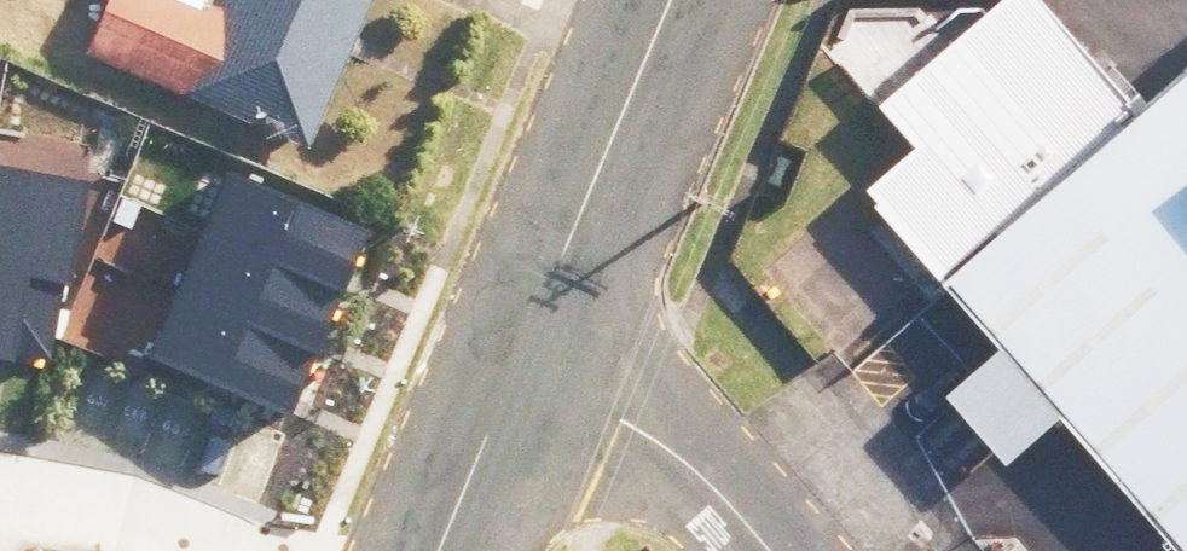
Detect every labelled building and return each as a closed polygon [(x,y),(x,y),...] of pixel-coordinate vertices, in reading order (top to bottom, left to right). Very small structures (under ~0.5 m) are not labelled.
[(212,11),(183,0),(99,0),(76,57),(307,146),(363,0),(216,0),(212,11)] [(1128,135),(1011,1),(809,174),(1015,413),(1135,550),(1186,550),(1186,80),(1128,135)] [(2,359),(20,268),(63,276),(81,179),(0,163),(0,359),(2,359)] [(357,228),(217,169),(140,351),(280,410),(357,228)]
